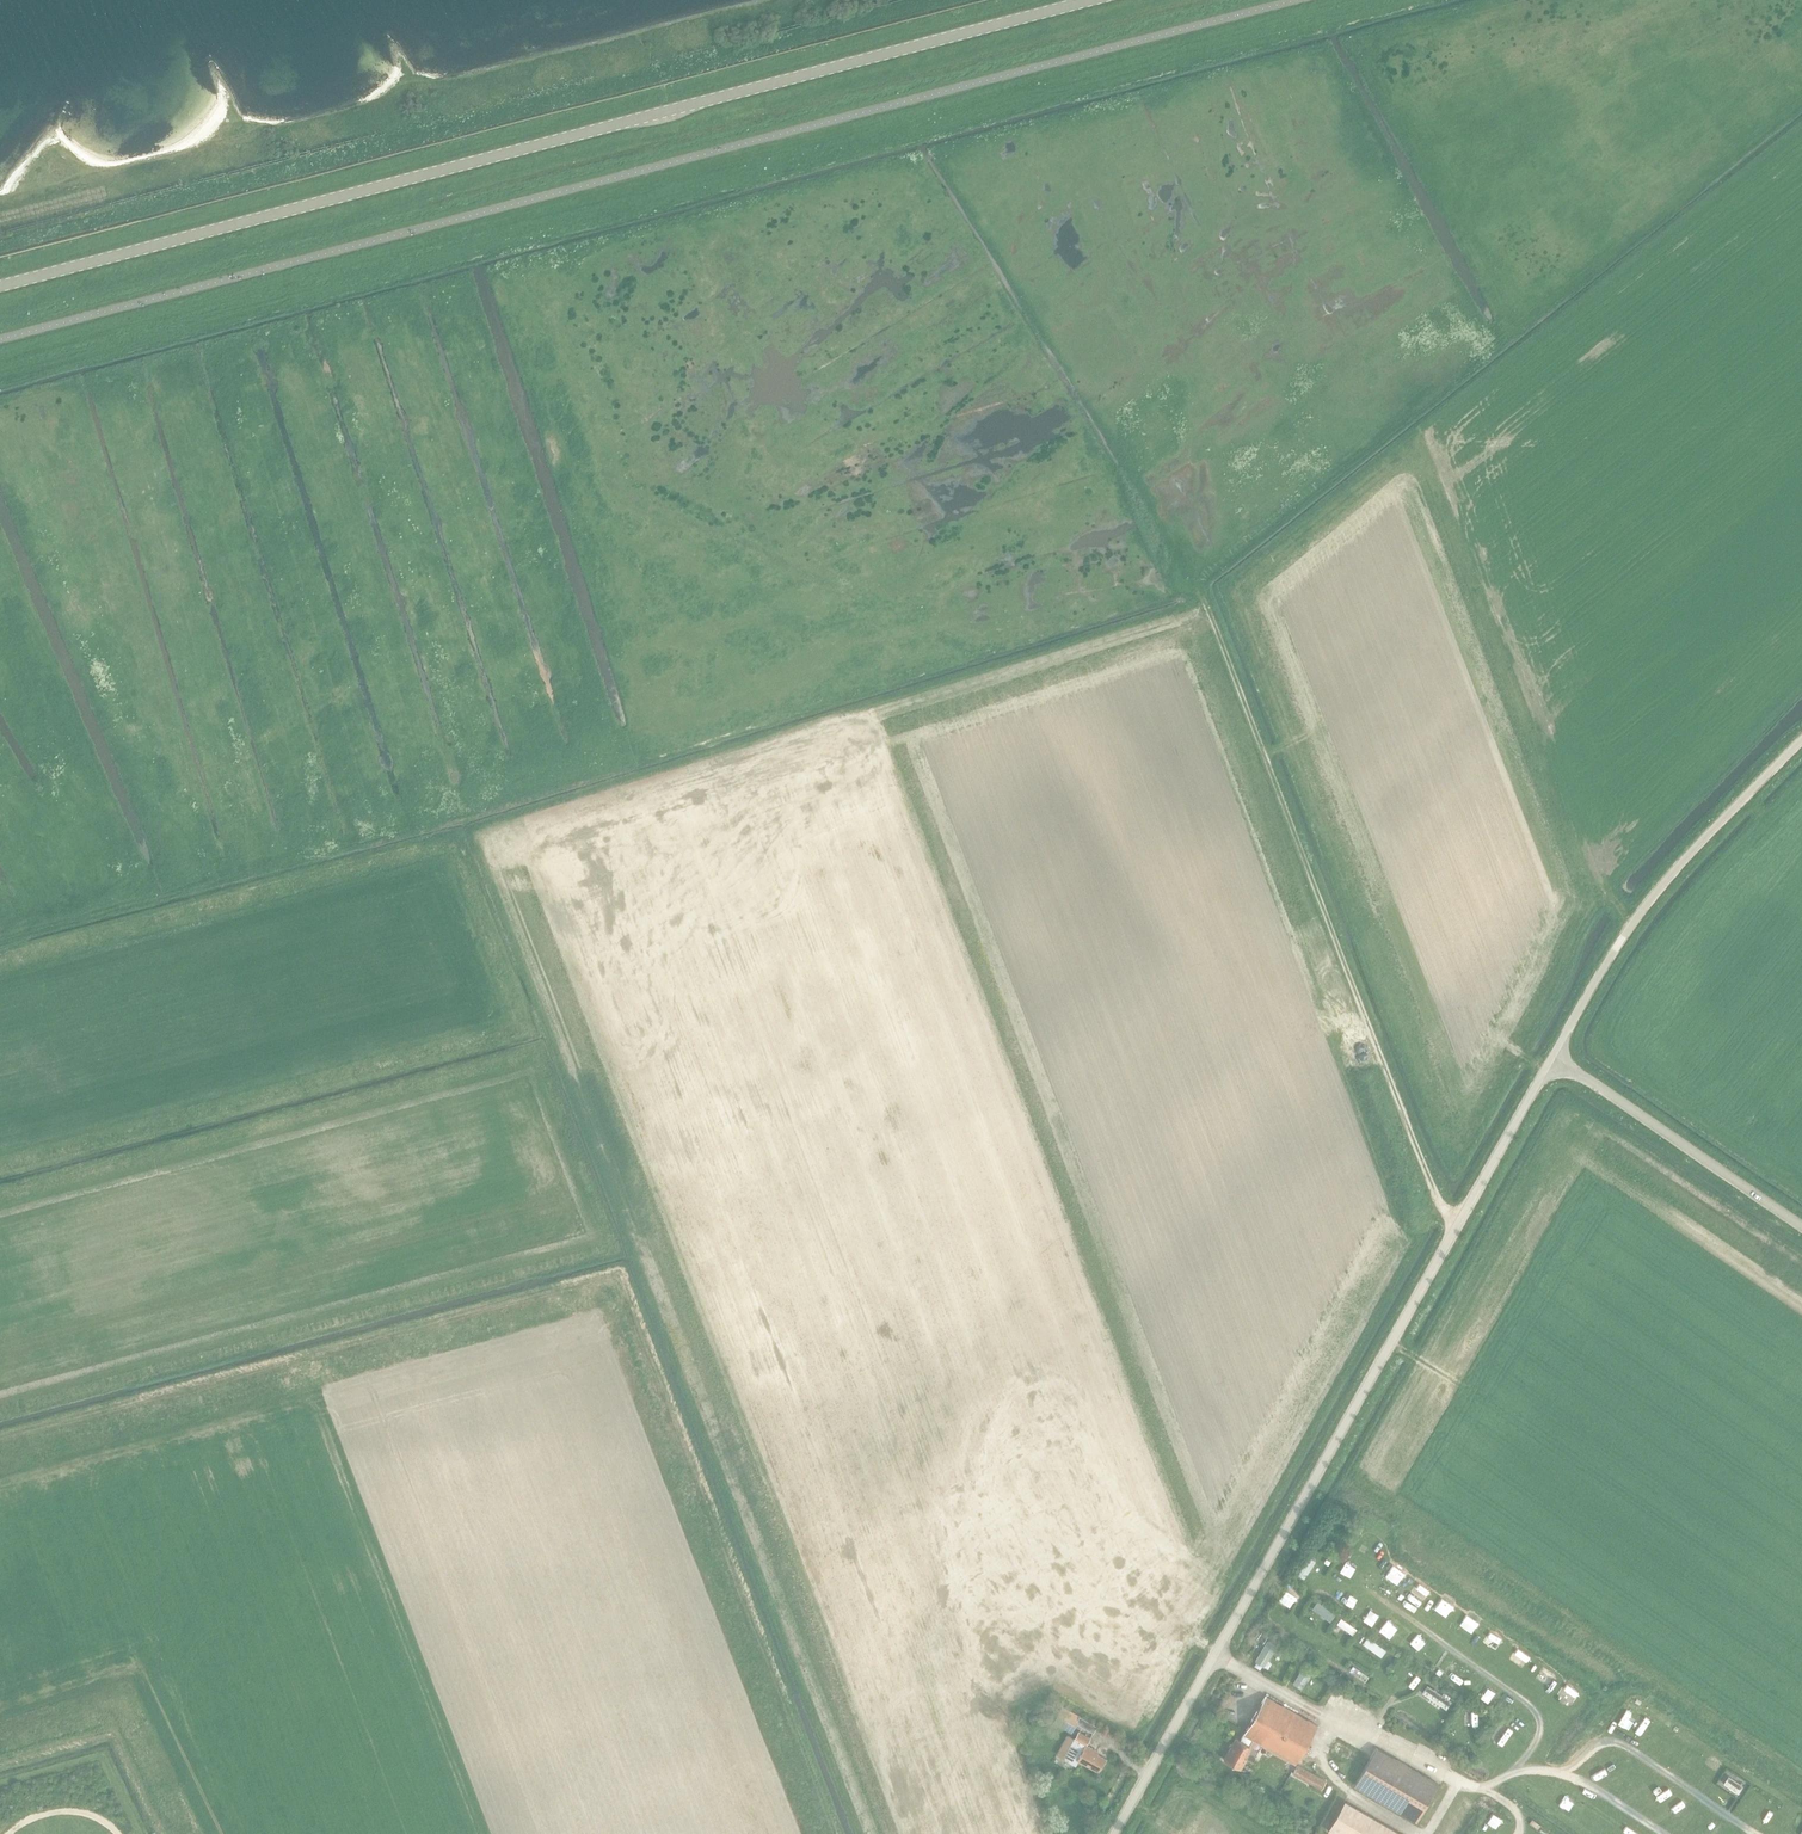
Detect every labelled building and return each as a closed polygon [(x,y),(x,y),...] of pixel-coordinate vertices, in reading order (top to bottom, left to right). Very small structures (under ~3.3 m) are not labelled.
[(1349,1671),(1365,1681),(1368,1677),(1353,1666),(1349,1671)] [(1421,1692),(1445,1708),(1451,1700),(1427,1684),(1421,1692)] [(1253,1739),(1296,1763),(1317,1726),(1265,1697),(1239,1742),(1235,1740),(1224,1760),(1241,1770),(1247,1759),(1243,1757),(1253,1739)] [(1055,1720),(1072,1729),(1079,1715),(1062,1707),(1055,1720)] [(1018,1720),(1023,1732),(1033,1728),(1028,1716),(1018,1720)] [(1075,1738),(1064,1758),(1075,1765),(1078,1759),(1098,1770),(1105,1757),(1093,1751),(1094,1749),(1086,1744),(1089,1737),(1078,1731),(1075,1738)] [(1353,1785),(1416,1821),(1438,1783),(1375,1747),(1353,1785)] [(1293,1772),(1320,1789),(1325,1781),(1298,1764),(1293,1772)] [(1737,1792),(1743,1785),(1728,1775),(1723,1783),(1737,1792)] [(1332,1833),(1400,1833),(1344,1802),(1327,1831),(1332,1833)]
